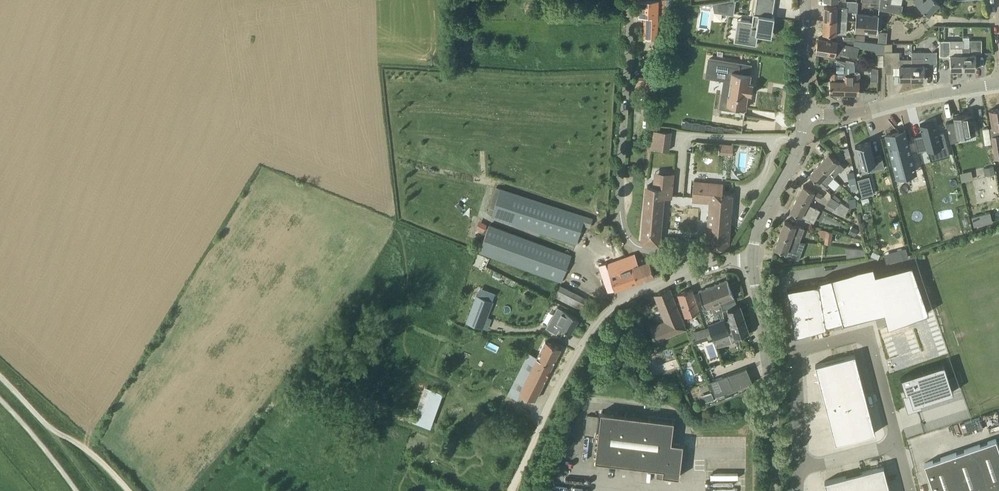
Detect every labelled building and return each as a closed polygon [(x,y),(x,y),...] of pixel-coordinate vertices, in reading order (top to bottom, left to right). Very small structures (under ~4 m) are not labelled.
[(638,0),(637,16),(638,16),(638,15),(645,15),(644,37),(659,37),(660,17),(665,17),(666,1),(638,0)] [(712,3),(714,11),(730,14),(730,10),(734,10),(736,0),(729,0),(712,3)] [(880,5),(879,9),(902,13),(903,5),(891,3),(892,0),(880,0),(880,5)] [(939,3),(936,0),(915,0),(914,1),(929,14),(939,3)] [(857,11),(857,1),(847,1),(847,11),(857,11)] [(845,7),(838,6),(824,6),(824,19),(837,20),(837,12),(845,12),(845,7)] [(775,17),(754,13),(752,21),(741,20),(739,31),(744,32),(742,43),(757,45),(758,34),(772,36),(775,17)] [(855,31),(877,33),(879,16),(857,14),(855,31)] [(837,28),(837,20),(824,19),(823,33),(844,34),(844,28),(837,28)] [(879,30),(879,41),(887,42),(888,31),(879,30)] [(844,42),(854,45),(854,37),(844,36),(844,42)] [(885,53),(885,51),(885,43),(855,39),(854,45),(844,42),(838,41),(819,38),(816,52),(840,56),(840,53),(843,53),(857,57),(859,47),(875,51),(876,51),(876,53),(885,53)] [(939,50),(939,56),(945,56),(951,56),(951,69),(963,69),(963,48),(951,48),(951,40),(945,40),(939,40),(939,50)] [(969,40),(969,48),(963,48),(963,69),(976,69),(976,53),(982,53),(982,40),(969,40)] [(885,66),(885,73),(893,73),(893,74),(899,74),(899,80),(912,80),(912,59),(900,59),(900,51),(893,51),(892,51),(885,51),(885,53),(885,66)] [(912,58),(912,59),(912,80),(925,80),(925,63),(931,63),(931,51),(925,51),(925,58),(912,58)] [(710,59),(707,76),(724,79),(727,79),(725,86),(730,87),(728,95),(723,94),(721,107),(722,107),(722,108),(721,114),(744,117),(745,117),(745,116),(746,108),(746,107),(748,94),(752,95),(754,83),(750,83),(751,74),(749,74),(750,65),(710,59)] [(845,75),(845,93),(859,93),(860,73),(854,73),(855,63),(846,61),(845,75)] [(845,93),(845,75),(837,74),(837,72),(831,72),(830,92),(845,93)] [(989,110),(993,128),(990,128),(992,137),(991,137),(995,159),(998,158),(998,108),(989,110)] [(959,140),(959,136),(975,133),(973,121),(970,121),(968,114),(955,116),(955,121),(946,123),(951,142),(959,140)] [(935,121),(920,125),(923,135),(915,137),(919,153),(927,151),(927,152),(930,152),(932,160),(950,155),(944,133),(938,135),(935,121)] [(669,150),(672,131),(655,128),(652,147),(669,150)] [(898,132),(886,135),(895,170),(897,179),(899,184),(918,179),(917,174),(914,165),(909,144),(908,144),(902,146),(899,132),(898,132)] [(871,141),(855,145),(855,146),(856,146),(861,166),(861,167),(870,164),(872,171),(884,168),(881,154),(874,156),(870,142),(871,142),(871,141)] [(720,143),(720,153),(733,154),(734,145),(720,143)] [(819,164),(828,172),(834,177),(840,170),(841,171),(845,167),(829,153),(819,164)] [(823,178),(828,172),(819,164),(810,174),(826,189),(829,184),(823,178)] [(995,173),(993,166),(983,168),(985,176),(995,173)] [(971,170),(961,172),(962,180),(972,179),(971,170)] [(854,171),(847,173),(851,191),(858,189),(854,171)] [(658,242),(662,197),(671,198),(672,186),(674,186),(674,184),(672,184),(673,173),(672,173),(672,178),(655,176),(654,186),(648,185),(642,240),(658,242)] [(865,178),(858,179),(862,197),(869,195),(865,178)] [(732,195),(723,194),(724,183),(694,180),(692,201),(710,203),(707,240),(690,238),(690,244),(694,245),(728,248),(732,195)] [(797,198),(807,204),(812,196),(820,200),(822,195),(804,185),(797,198)] [(500,189),(492,216),(577,243),(583,225),(590,227),(593,219),(500,189)] [(836,208),(840,202),(831,197),(827,203),(836,208)] [(804,211),(807,204),(797,198),(790,211),(809,220),(812,215),(804,211)] [(971,215),(973,226),(993,223),(991,212),(971,215)] [(800,242),(803,234),(805,228),(785,221),(780,235),(795,240),(798,240),(800,242)] [(479,251),(562,282),(572,255),(489,225),(479,251)] [(855,236),(858,229),(852,226),(848,233),(855,236)] [(827,230),(820,229),(819,238),(825,239),(825,243),(831,244),(833,231),(827,230)] [(775,248),(786,252),(785,255),(799,261),(802,251),(801,251),(795,249),(798,240),(795,240),(780,235),(775,248)] [(867,254),(866,248),(861,249),(861,248),(848,250),(849,257),(862,256),(862,255),(867,254)] [(608,292),(655,276),(650,261),(638,265),(635,254),(607,264),(606,262),(599,265),(608,292)] [(819,283),(787,289),(795,335),(797,335),(798,334),(807,332),(809,331),(826,327),(826,325),(842,321),(843,322),(885,311),(914,304),(917,316),(929,312),(914,268),(912,264),(875,274),(873,266),(819,280),(819,283)] [(727,279),(716,284),(722,302),(722,303),(723,306),(736,301),(727,279)] [(578,307),(584,294),(560,284),(554,296),(578,307)] [(716,284),(699,291),(705,308),(711,306),(715,315),(719,314),(719,313),(723,312),(723,311),(722,307),(722,306),(721,303),(722,303),(722,302),(716,284)] [(655,294),(655,295),(665,322),(650,328),(656,342),(686,330),(670,288),(655,294)] [(692,289),(678,293),(686,316),(700,311),(692,289)] [(481,336),(493,300),(477,294),(464,329),(481,336)] [(543,307),(546,299),(535,296),(533,304),(543,307)] [(553,313),(558,305),(551,301),(541,318),(545,321),(550,311),(553,313)] [(736,301),(723,306),(724,308),(727,307),(729,314),(728,315),(729,319),(726,320),(727,324),(745,317),(740,304),(737,305),(736,301)] [(554,314),(546,327),(557,333),(561,326),(570,332),(578,318),(561,308),(556,315),(554,314)] [(745,317),(727,324),(730,334),(731,334),(734,341),(744,338),(742,334),(749,332),(745,317)] [(721,320),(708,325),(709,326),(713,338),(714,340),(716,339),(730,334),(727,324),(726,320),(724,321),(724,319),(721,320)] [(695,344),(708,340),(704,328),(691,332),(695,344)] [(535,362),(520,392),(535,400),(541,389),(550,370),(553,365),(556,358),(557,356),(561,348),(546,341),(537,357),(535,362)] [(836,443),(875,432),(855,354),(816,364),(836,443)] [(901,377),(906,392),(909,391),(913,405),(915,404),(921,402),(954,392),(944,363),(901,377)] [(753,383),(747,368),(747,367),(727,374),(733,391),(734,390),(753,383)] [(434,427),(445,382),(424,376),(413,422),(434,427)] [(733,391),(732,387),(729,381),(711,387),(715,398),(733,391)] [(998,428),(998,416),(997,411),(988,414),(993,430),(998,428)] [(674,420),(601,412),(595,460),(658,468),(657,474),(679,477),(683,444),(671,442),(674,420)] [(587,414),(585,434),(596,435),(598,416),(587,414)] [(974,490),(998,490),(998,447),(996,439),(960,451),(974,490)] [(960,451),(925,463),(934,490),(974,490),(960,451)] [(884,467),(825,482),(827,490),(890,490),(884,467)]
